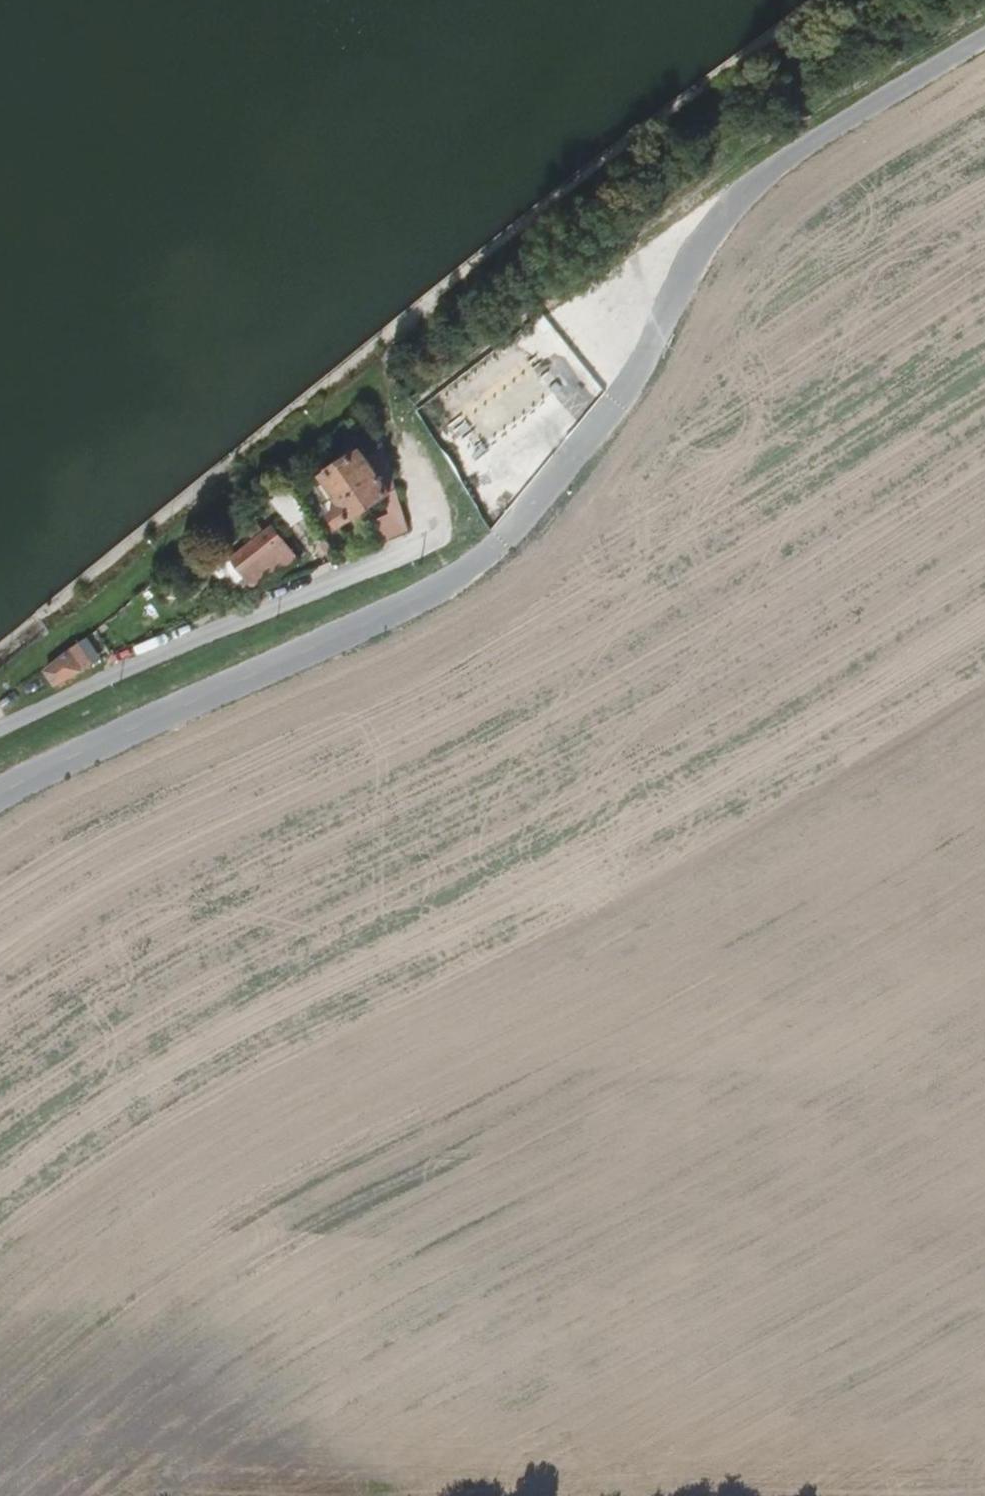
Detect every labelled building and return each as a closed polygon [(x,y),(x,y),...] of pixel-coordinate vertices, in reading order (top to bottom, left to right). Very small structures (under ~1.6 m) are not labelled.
[(486,446),(556,390),(515,339),(445,396),(486,446)] [(328,477),(325,479),(344,507),(333,516),(342,528),(391,493),(363,452),(328,477)] [(300,565),(276,533),(239,560),(264,594),(300,565)] [(68,652),(45,671),(58,685),(86,673),(68,652)]
